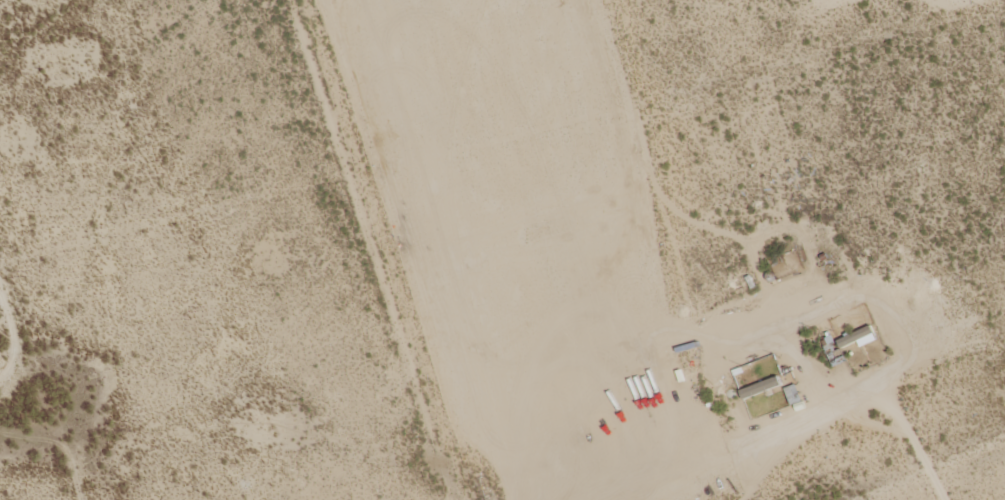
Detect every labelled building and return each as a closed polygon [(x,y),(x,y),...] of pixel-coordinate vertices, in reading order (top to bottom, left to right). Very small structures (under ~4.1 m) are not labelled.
[(837,341),(841,350),(858,343),(860,348),(877,342),(872,327),(837,341)]
